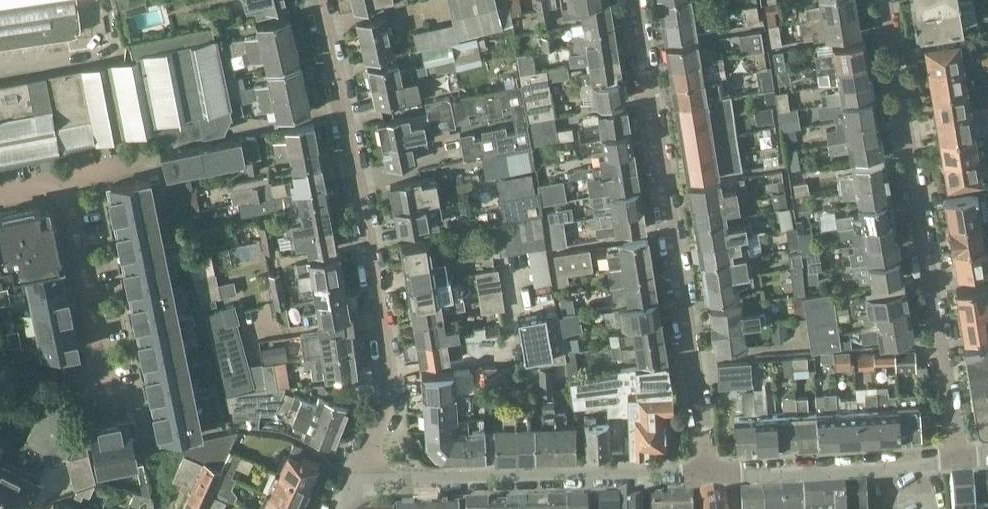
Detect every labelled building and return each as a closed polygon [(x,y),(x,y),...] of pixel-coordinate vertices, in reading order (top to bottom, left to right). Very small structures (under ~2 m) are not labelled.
[(0,1),(0,45),(75,34),(77,33),(78,33),(79,32),(81,31),(82,29),(82,28),(83,27),(83,26),(83,25),(83,23),(80,0),(10,0),(0,1)] [(124,14),(147,8),(145,0),(120,0),(124,14)] [(271,8),(288,4),(287,0),(244,0),(247,11),(256,9),(257,17),(272,13),(271,8)] [(355,9),(392,0),(352,0),(355,9)] [(452,23),(429,28),(412,31),(416,50),(421,49),(457,42),(456,38),(502,27),(502,26),(512,25),(509,0),(447,0),(452,23)] [(549,8),(556,7),(555,0),(535,0),(537,10),(549,8)] [(582,22),(612,17),(610,0),(595,0),(566,5),(561,6),(563,20),(581,17),(582,22)] [(661,19),(714,10),(713,3),(693,6),(692,0),(660,0),(658,0),(661,19)] [(801,19),(856,9),(855,0),(819,0),(820,6),(805,8),(799,9),(801,19)] [(973,0),(937,0),(912,4),(917,31),(977,21),(973,0)] [(769,4),(766,5),(767,13),(782,10),(781,2),(778,2),(769,4)] [(757,3),(744,5),(746,23),(760,21),(757,3)] [(551,22),(549,8),(537,10),(539,24),(551,22)] [(815,38),(826,36),(860,31),(856,9),(801,19),(803,31),(813,29),(815,38)] [(714,10),(661,19),(665,38),(697,32),(697,26),(716,23),(714,10)] [(768,16),(769,25),(778,23),(777,14),(768,16)] [(290,17),(256,25),(258,34),(230,40),(217,43),(220,56),(231,53),(231,54),(241,52),(295,40),(290,17)] [(366,59),(394,53),(386,17),(358,23),(366,59)] [(570,35),(571,44),(615,37),(615,35),(612,17),(582,22),(582,23),(571,25),(573,34),(570,35)] [(780,23),(778,23),(769,25),(772,46),(783,44),(780,23)] [(203,26),(182,31),(205,135),(225,131),(232,116),(233,116),(228,95),(225,79),(236,77),(233,65),(222,67),(220,56),(217,43),(215,43),(211,25),(203,26)] [(154,128),(159,145),(205,135),(182,31),(178,32),(130,42),(133,56),(46,74),(61,152),(68,150),(68,148),(153,128),(154,128)] [(743,54),(754,52),(765,51),(762,32),(740,35),(743,54)] [(542,35),(545,49),(556,47),(554,33),(542,35)] [(615,37),(571,44),(573,57),(577,56),(578,63),(619,57),(615,35),(615,37)] [(428,74),(483,63),(478,38),(457,42),(421,49),(425,65),(395,71),(393,63),(368,69),(372,86),(428,74)] [(815,54),(817,65),(868,56),(865,38),(832,43),(834,51),(815,54)] [(300,61),(295,40),(241,52),(245,65),(264,60),(266,68),(300,61)] [(698,40),(666,45),(669,65),(717,57),(716,47),(700,50),(698,40)] [(960,43),(959,40),(925,45),(929,68),(963,63),(972,62),(968,41),(960,43)] [(777,72),(778,72),(787,70),(784,49),(773,51),(777,72)] [(517,53),(520,74),(535,71),(532,51),(517,53)] [(754,52),(757,71),(771,68),(771,67),(767,68),(765,51),(754,52)] [(222,67),(233,65),(231,54),(231,53),(220,56),(222,67)] [(497,88),(521,84),(519,74),(517,56),(483,63),(428,74),(372,86),(376,104),(407,97),(405,90),(430,84),(429,79),(432,78),(434,88),(470,81),(470,82),(495,78),(497,88)] [(820,84),(838,81),(871,76),(868,56),(817,65),(820,84)] [(590,70),(578,72),(580,82),(622,76),(619,57),(578,63),(578,64),(588,62),(590,70)] [(717,57),(669,65),(672,84),(726,76),(724,68),(723,57),(717,58),(717,57)] [(929,68),(933,92),(967,87),(965,73),(983,70),(982,60),(972,62),(963,63),(929,68)] [(263,98),(263,96),(306,87),(301,65),(267,73),(269,82),(238,90),(236,77),(225,79),(228,95),(239,93),(241,103),(256,99),(263,98)] [(567,66),(561,67),(563,78),(569,77),(569,74),(567,66)] [(548,81),(563,78),(561,67),(519,74),(521,84),(526,115),(527,118),(554,114),(548,81)] [(774,86),(771,68),(757,71),(759,81),(765,81),(766,88),(774,86)] [(790,69),(787,70),(778,72),(779,83),(792,81),(790,69)] [(580,82),(578,72),(582,94),(595,92),(597,102),(625,97),(622,76),(580,82)] [(61,152),(46,74),(8,81),(0,83),(0,165),(61,152)] [(726,76),(672,84),(675,102),(729,94),(728,86),(727,86),(726,76)] [(874,95),(871,76),(838,81),(839,91),(826,92),(826,93),(821,94),(822,103),(874,95)] [(497,88),(487,90),(492,115),(504,113),(503,105),(512,104),(514,117),(526,115),(521,84),(497,88)] [(263,98),(256,99),(259,110),(266,108),(269,119),(277,116),(311,109),(306,87),(263,96),(263,98)] [(937,114),(971,109),(967,87),(933,92),(937,114)] [(775,91),(778,112),(791,109),(788,89),(775,91)] [(492,115),(487,90),(454,97),(458,122),(471,119),(469,112),(478,110),(480,118),(492,115)] [(244,114),(241,103),(239,93),(228,95),(233,116),(244,114)] [(729,94),(675,102),(678,121),(734,112),(731,93),(729,94)] [(843,113),(844,120),(877,114),(874,95),(822,103),(823,105),(819,105),(821,116),(843,113)] [(427,134),(432,131),(456,127),(451,97),(425,102),(428,121),(410,125),(409,116),(379,122),(383,143),(427,134)] [(987,116),(987,106),(971,109),(937,114),(940,137),(974,132),(972,119),(987,116)] [(627,108),(598,113),(600,123),(578,127),(579,137),(631,129),(627,108)] [(768,123),(774,122),(772,108),(766,109),(768,123)] [(734,112),(678,121),(681,140),(737,131),(734,112)] [(528,124),(531,146),(558,142),(556,128),(554,117),(555,116),(554,114),(527,118),(528,124)] [(828,131),(829,141),(880,133),(877,114),(844,120),(837,121),(839,130),(828,131)] [(506,125),(494,127),(499,152),(531,146),(528,124),(527,118),(526,115),(514,117),(517,131),(508,133),(506,125)] [(314,124),(285,130),(287,140),(272,142),(274,154),(318,145),(314,124)] [(571,126),(556,128),(558,142),(574,139),(571,126)] [(465,159),(499,152),(494,127),(482,130),(483,137),(474,139),(473,132),(461,134),(465,159)] [(797,127),(784,130),(787,143),(800,141),(797,127)] [(591,149),(592,155),(634,148),(631,129),(579,137),(581,151),(591,149)] [(978,155),(987,153),(987,139),(987,130),(974,132),(940,137),(944,160),(978,155)] [(185,173),(245,161),(241,137),(227,140),(225,131),(205,135),(159,145),(161,152),(167,176),(185,173)] [(427,134),(383,143),(387,165),(417,159),(415,152),(429,149),(426,137),(433,135),(432,131),(427,134)] [(737,131),(681,140),(684,159),(740,150),(737,131)] [(851,150),(851,158),(883,153),(883,149),(885,147),(884,143),(881,141),(880,133),(829,141),(831,153),(851,150)] [(248,135),(241,137),(245,161),(256,159),(262,158),(257,136),(248,135)] [(318,145),(274,154),(276,166),(290,163),(292,171),(322,165),(318,145)] [(535,168),(531,146),(482,156),(485,177),(499,175),(535,168)] [(567,173),(568,178),(637,167),(634,148),(592,155),(592,156),(599,155),(600,165),(573,169),(573,172),(567,173)] [(788,149),(792,169),(801,167),(798,148),(788,149)] [(740,150),(684,159),(687,177),(743,168),(740,150)] [(944,160),(948,185),(982,179),(979,165),(987,164),(987,153),(978,155),(944,160)] [(256,159),(245,161),(248,174),(259,172),(256,159)] [(885,161),(853,166),(854,175),(839,177),(841,187),(888,180),(885,161)] [(239,201),(326,185),(322,165),(292,171),(293,180),(271,184),(269,175),(230,183),(232,190),(234,202),(239,201)] [(609,192),(640,187),(637,167),(568,178),(568,181),(584,178),(586,188),(608,185),(609,192)] [(501,199),(539,193),(537,184),(535,171),(497,177),(501,199)] [(189,190),(185,173),(167,176),(172,194),(185,191),(189,190)] [(157,213),(151,181),(150,176),(110,184),(113,195),(111,195),(115,212),(116,212),(118,221),(157,213)] [(391,185),(395,206),(440,198),(438,186),(436,176),(391,185)] [(723,190),(721,179),(688,185),(691,204),(740,196),(740,198),(747,197),(745,186),(723,190)] [(471,180),(455,183),(457,193),(473,191),(471,180)] [(815,180),(794,183),(796,194),(816,191),(815,180)] [(857,198),(858,204),(891,199),(888,180),(841,187),(843,200),(857,198)] [(329,205),(326,185),(239,201),(242,214),(270,209),(269,208),(299,202),(301,210),(329,205)] [(584,206),(586,216),(643,207),(640,187),(609,192),(609,193),(597,194),(599,203),(584,206)] [(786,190),(773,192),(775,205),(788,204),(786,190)] [(542,214),(539,193),(501,199),(499,200),(502,221),(542,214)] [(982,218),(987,217),(987,193),(945,200),(948,224),(982,218)] [(691,204),(694,223),(728,218),(726,210),(740,208),(738,198),(740,198),(740,196),(691,204)] [(399,228),(429,223),(444,220),(440,198),(395,206),(399,228)] [(891,199),(858,204),(859,213),(837,216),(839,226),(894,217),(891,199)] [(812,202),(798,204),(800,213),(813,211),(812,202)] [(61,253),(60,247),(61,247),(55,218),(54,219),(52,213),(52,212),(51,212),(50,212),(50,213),(50,214),(46,214),(40,211),(39,207),(39,206),(40,206),(40,205),(40,204),(39,204),(38,204),(33,205),(33,204),(4,210),(4,211),(0,212),(0,261),(3,261),(11,259),(14,271),(20,269),(20,271),(60,262),(58,254),(61,253)] [(285,234),(290,233),(333,226),(329,205),(301,210),(286,213),(288,222),(284,228),(285,234)] [(595,227),(596,236),(618,232),(646,227),(643,207),(586,216),(586,217),(589,216),(591,228),(595,227)] [(794,207),(782,209),(785,229),(788,229),(797,227),(794,207)] [(548,213),(549,223),(574,219),(572,209),(548,213)] [(123,247),(125,257),(164,249),(163,245),(157,213),(118,221),(120,231),(119,231),(122,248),(123,247)] [(854,243),(864,242),(897,236),(894,217),(839,226),(841,238),(853,236),(854,243)] [(574,243),(573,236),(572,229),(580,228),(578,218),(574,219),(549,223),(553,246),(574,243)] [(694,223),(697,241),(746,234),(747,234),(746,223),(729,226),(728,218),(694,223)] [(948,224),(953,249),(986,244),(987,246),(987,245),(987,236),(985,237),(982,218),(948,224)] [(487,223),(490,244),(492,255),(507,253),(502,221),(487,223)] [(260,226),(262,239),(273,237),(270,224),(260,226)] [(333,226),(290,233),(293,245),(307,242),(309,252),(337,246),(333,226)] [(797,227),(788,229),(790,247),(800,245),(798,233),(798,227),(797,227)] [(798,233),(800,245),(801,252),(806,251),(815,250),(812,231),(806,231),(798,233)] [(697,241),(701,261),(734,256),(733,248),(748,246),(746,234),(697,241)] [(897,236),(864,242),(865,251),(851,254),(852,263),(900,256),(897,236)] [(275,250),(273,237),(262,239),(265,252),(275,250)] [(402,244),(405,263),(447,257),(445,246),(432,249),(431,239),(402,244)] [(607,255),(608,266),(652,259),(648,239),(619,244),(621,252),(607,255)] [(171,243),(173,252),(180,250),(178,242),(171,243)] [(163,245),(164,249),(165,253),(173,252),(171,243),(163,245)] [(953,249),(957,275),(987,270),(987,253),(987,246),(986,244),(953,249)] [(457,261),(476,258),(474,247),(456,250),(457,261)] [(593,269),(590,247),(554,253),(557,275),(567,273),(593,269)] [(821,259),(839,256),(838,247),(806,251),(807,258),(820,256),(821,259)] [(172,285),(165,253),(164,249),(125,257),(127,267),(126,267),(129,284),(131,283),(133,293),(172,285)] [(791,267),(802,266),(803,265),(802,253),(790,255),(791,267)] [(339,255),(310,260),(297,262),(297,263),(300,283),(342,276),(339,255)] [(701,261),(704,279),(752,273),(751,263),(735,265),(734,256),(701,261)] [(904,275),(900,256),(852,263),(852,264),(851,264),(853,275),(858,275),(859,283),(904,275)] [(408,283),(436,279),(435,272),(449,269),(447,257),(405,263),(408,283)] [(11,259),(3,261),(6,272),(14,271),(11,259)] [(625,283),(655,279),(652,259),(608,266),(609,267),(607,267),(609,278),(623,276),(625,283)] [(20,271),(24,291),(67,282),(64,270),(61,271),(60,262),(20,271)] [(807,295),(802,266),(791,267),(796,296),(807,295)] [(475,273),(478,292),(501,289),(498,269),(475,273)] [(817,271),(807,272),(809,283),(818,282),(817,271)] [(263,289),(272,288),(282,286),(279,272),(261,276),(263,289)] [(567,273),(557,275),(559,287),(569,285),(567,273)] [(752,273),(704,279),(707,299),(739,294),(738,287),(754,285),(752,273)] [(214,274),(194,278),(199,301),(219,296),(214,274)] [(315,301),(345,296),(342,276),(300,283),(298,283),(300,296),(314,294),(315,301)] [(411,303),(462,295),(468,294),(466,283),(461,284),(460,282),(438,286),(436,279),(408,283),(411,303)] [(611,294),(613,305),(658,298),(655,279),(625,283),(626,292),(611,294)] [(29,313),(34,312),(34,311),(68,304),(67,295),(70,295),(67,282),(24,291),(29,313)] [(957,288),(961,313),(987,308),(987,283),(957,288)] [(138,319),(140,329),(179,321),(178,316),(172,285),(133,293),(135,303),(133,303),(137,320),(138,319)] [(851,301),(853,311),(908,302),(905,285),(871,291),(873,297),(851,301)] [(275,308),(285,305),(282,286),(272,288),(275,307),(275,308)] [(9,294),(7,287),(0,288),(0,296),(9,294)] [(481,313),(500,310),(504,309),(501,289),(478,292),(481,313)] [(836,313),(836,307),(833,292),(803,297),(808,329),(836,313)] [(9,294),(0,296),(0,305),(11,302),(9,294)] [(415,322),(443,317),(442,312),(463,308),(461,296),(462,296),(462,295),(411,303),(412,304),(409,307),(410,314),(414,316),(415,322)] [(317,323),(349,318),(345,296),(315,301),(316,310),(302,312),(304,324),(317,323)] [(802,296),(794,298),(797,314),(805,313),(802,296)] [(560,300),(563,314),(576,312),(573,297),(560,300)] [(630,323),(661,317),(658,298),(613,305),(616,325),(630,323)] [(875,322),(876,327),(911,321),(908,302),(853,311),(853,313),(861,312),(863,323),(875,322)] [(34,312),(38,332),(39,332),(76,325),(73,312),(70,313),(68,304),(34,311),(34,312)] [(275,308),(275,309),(277,312),(278,314),(279,316),(280,317),(282,319),(284,320),(287,322),(289,323),(285,305),(275,308)] [(711,322),(712,329),(761,323),(772,322),(772,314),(766,315),(765,309),(743,312),(743,305),(710,309),(712,322),(711,322)] [(836,307),(836,313),(837,314),(848,312),(847,305),(836,307)] [(225,393),(253,384),(232,306),(203,315),(225,393)] [(961,313),(964,338),(987,334),(987,308),(961,313)] [(579,326),(576,312),(563,314),(566,329),(579,326)] [(849,319),(848,312),(837,314),(838,321),(849,319)] [(185,315),(187,324),(195,322),(193,313),(185,315)] [(540,361),(552,360),(565,359),(561,334),(549,336),(545,313),(518,319),(524,360),(538,358),(538,362),(540,361)] [(811,352),(842,347),(840,334),(838,321),(837,314),(836,313),(808,329),(811,352)] [(178,316),(179,321),(180,325),(187,324),(185,315),(178,316)] [(415,322),(418,342),(460,335),(459,326),(445,328),(443,317),(415,322)] [(609,335),(610,346),(664,337),(661,317),(630,323),(632,332),(609,335)] [(349,318),(317,323),(318,332),(299,334),(302,356),(357,349),(356,337),(353,335),(352,335),(349,318)] [(494,325),(486,326),(488,336),(500,335),(500,330),(503,329),(501,319),(493,320),(494,325)] [(786,320),(773,322),(774,330),(787,329),(786,320)] [(147,365),(186,357),(180,325),(179,321),(140,329),(142,338),(141,339),(144,355),(145,355),(147,365)] [(914,339),(911,321),(876,327),(861,330),(863,342),(880,340),(881,345),(914,339)] [(715,348),(747,345),(747,338),(758,337),(758,329),(761,328),(761,323),(712,329),(713,335),(715,348)] [(37,356),(65,350),(77,347),(75,338),(78,337),(76,325),(39,332),(38,332),(32,333),(37,356)] [(473,332),(464,334),(466,350),(478,355),(501,338),(500,335),(488,336),(486,326),(472,328),(473,332)] [(8,339),(20,336),(19,328),(7,331),(8,339)] [(849,332),(840,334),(842,347),(842,349),(849,350),(852,349),(849,332)] [(565,353),(566,352),(576,351),(580,350),(577,333),(563,335),(565,353)] [(460,335),(418,342),(418,344),(415,346),(417,354),(420,355),(421,363),(450,357),(463,355),(460,335)] [(22,344),(20,336),(8,339),(10,346),(22,344)] [(667,358),(664,337),(610,346),(613,359),(638,355),(639,362),(667,358)] [(964,347),(968,369),(987,365),(987,343),(964,347)] [(273,346),(262,347),(262,352),(264,364),(271,363),(275,362),(273,346)] [(359,361),(357,349),(302,356),(304,366),(309,366),(311,377),(326,376),(356,371),(355,364),(357,364),(359,361)] [(850,368),(849,350),(842,349),(834,350),(834,351),(834,361),(835,369),(850,368)] [(895,362),(894,350),(875,351),(876,363),(895,362)] [(917,369),(916,350),(896,352),(897,370),(917,369)] [(576,351),(566,352),(569,377),(579,375),(576,351)] [(822,362),(834,361),(834,351),(821,352),(822,362)] [(873,352),(858,354),(859,369),(874,367),(873,352)] [(153,391),(155,401),(194,393),(193,388),(186,357),(147,365),(149,374),(148,374),(152,391),(153,391)] [(793,369),(809,368),(809,357),(793,358),(793,369)] [(793,374),(793,369),(793,358),(784,359),(786,374),(793,374)] [(752,383),(752,361),(718,363),(719,385),(752,383)] [(626,432),(627,447),(630,447),(630,453),(648,452),(648,448),(668,448),(668,444),(671,444),(671,434),(667,434),(666,411),(673,411),(672,389),(668,362),(568,378),(573,408),(607,405),(608,415),(619,415),(628,415),(629,432),(626,432)] [(263,365),(266,388),(277,386),(273,363),(263,365)] [(987,388),(987,365),(968,369),(971,391),(987,388)] [(540,368),(540,379),(552,379),(552,368),(546,368),(540,368)] [(470,369),(455,370),(422,372),(423,388),(425,388),(425,393),(471,389),(470,369)] [(512,369),(502,370),(502,382),(512,382),(512,369)] [(482,371),(483,373),(483,384),(500,384),(501,396),(513,396),(512,382),(502,382),(502,370),(482,371)] [(552,379),(540,379),(540,394),(552,394),(552,379)] [(290,405),(342,425),(349,406),(339,402),(342,394),(326,388),(324,383),(318,384),(318,393),(314,403),(294,395),(290,405)] [(55,384),(24,444),(43,453),(53,452),(66,458),(79,432),(72,428),(61,387),(55,384)] [(208,385),(200,387),(202,395),(210,394),(208,385)] [(226,394),(229,409),(275,412),(286,386),(277,386),(266,388),(226,394)] [(193,388),(194,393),(195,397),(202,395),(200,387),(193,388)] [(987,411),(987,388),(971,391),(975,413),(987,411)] [(424,397),(425,412),(457,410),(457,403),(472,402),(471,389),(425,393),(426,397),(424,397)] [(754,392),(755,401),(758,447),(778,446),(776,415),(768,415),(766,389),(754,390),(754,392)] [(816,394),(816,412),(818,443),(839,442),(837,395),(836,389),(831,390),(831,393),(824,393),(816,394)] [(877,392),(877,393),(879,439),(900,438),(898,406),(897,395),(889,396),(889,391),(877,392)] [(744,416),(735,416),(737,448),(758,447),(755,401),(754,392),(743,392),(744,405),(744,416)] [(897,392),(897,395),(898,406),(900,438),(921,437),(919,405),(918,395),(901,396),(901,392),(897,392)] [(195,397),(194,393),(155,401),(157,410),(155,410),(159,427),(160,427),(162,437),(201,429),(195,397)] [(859,441),(879,439),(877,393),(865,394),(865,398),(857,398),(859,441)] [(840,395),(837,395),(839,442),(859,441),(857,398),(848,399),(840,399),(840,395)] [(797,445),(795,397),(783,398),(784,414),(776,415),(778,446),(797,445)] [(818,443),(816,412),(808,413),(807,397),(795,397),(797,445),(818,443)] [(342,425),(290,405),(285,418),(306,426),(304,432),(334,444),(342,425)] [(554,412),(553,407),(542,408),(543,425),(534,425),(536,457),(556,456),(554,412)] [(555,407),(553,407),(554,412),(556,456),(577,456),(576,425),(566,426),(566,413),(555,413),(555,407)] [(517,457),(536,457),(534,425),(527,425),(527,408),(518,408),(518,414),(515,414),(517,457)] [(275,412),(229,409),(233,424),(258,427),(259,413),(271,414),(275,412)] [(428,427),(428,431),(464,429),(469,429),(468,415),(466,416),(466,418),(458,418),(457,410),(425,412),(426,428),(428,427)] [(975,413),(977,429),(978,429),(982,432),(987,432),(987,411),(975,413)] [(469,429),(464,429),(465,458),(486,457),(485,427),(484,427),(484,413),(476,414),(476,415),(468,415),(469,429)] [(495,426),(495,430),(495,458),(517,457),(515,414),(502,414),(503,426),(495,426)] [(608,452),(610,452),(609,421),(595,422),(595,416),(584,417),(585,424),(586,453),(589,453),(589,454),(608,454),(608,452)] [(128,419),(119,421),(119,419),(100,423),(100,424),(91,426),(98,466),(136,458),(128,419)] [(15,463),(1,456),(14,430),(2,424),(0,428),(0,492),(15,463)] [(464,429),(428,431),(428,436),(426,436),(426,441),(442,458),(465,458),(464,429)] [(238,431),(238,430),(176,443),(178,451),(186,455),(186,454),(204,462),(220,470),(230,449),(238,431)] [(66,460),(69,473),(91,467),(84,437),(79,438),(69,458),(66,460)] [(419,437),(413,441),(417,449),(423,445),(419,437)] [(223,472),(225,473),(232,476),(242,454),(233,450),(220,470),(223,472)] [(288,452),(279,473),(290,478),(290,480),(299,484),(300,480),(312,485),(318,471),(315,470),(320,460),(304,453),(303,456),(301,455),(300,458),(288,452)] [(207,508),(223,472),(220,470),(204,462),(192,489),(193,489),(189,498),(188,498),(183,508),(206,508),(207,508)] [(0,492),(0,508),(23,508),(40,475),(15,463),(0,492)] [(136,464),(138,473),(146,471),(144,463),(136,464)] [(64,492),(95,482),(91,467),(69,473),(71,481),(64,492)] [(146,471),(138,473),(139,481),(147,480),(146,471)] [(236,478),(232,476),(225,473),(217,492),(227,496),(226,498),(234,501),(237,494),(232,488),(236,478)] [(303,504),(312,485),(300,480),(299,484),(290,480),(290,478),(279,473),(270,492),(299,506),(301,502),(303,504)] [(972,482),(974,508),(987,508),(987,480),(972,482)] [(972,482),(950,484),(953,508),(974,508),(972,482)] [(95,485),(87,488),(84,494),(90,497),(95,485)] [(82,499),(84,494),(87,488),(77,491),(75,496),(82,499)] [(844,508),(866,508),(864,489),(843,490),(844,508)] [(823,492),(824,508),(844,508),(843,490),(823,492)] [(135,492),(133,496),(131,504),(139,507),(142,498),(151,501),(152,497),(134,492),(135,492)] [(263,508),(298,508),(299,506),(270,492),(263,508)] [(803,493),(803,508),(824,508),(823,492),(803,493)] [(782,494),(783,508),(803,508),(803,493),(782,494)] [(761,508),(783,508),(782,494),(761,495),(761,508)] [(761,495),(741,497),(742,508),(761,508),(761,495)] [(700,508),(727,508),(725,497),(713,498),(710,496),(706,497),(703,498),(699,499),(700,508)] [(214,497),(209,508),(222,508),(226,501),(214,497)] [(672,499),(651,500),(651,508),(672,508),(672,499)] [(672,508),(692,508),(692,499),(672,499),(672,508)] [(617,501),(617,508),(640,508),(640,504),(632,504),(632,500),(617,501)]
